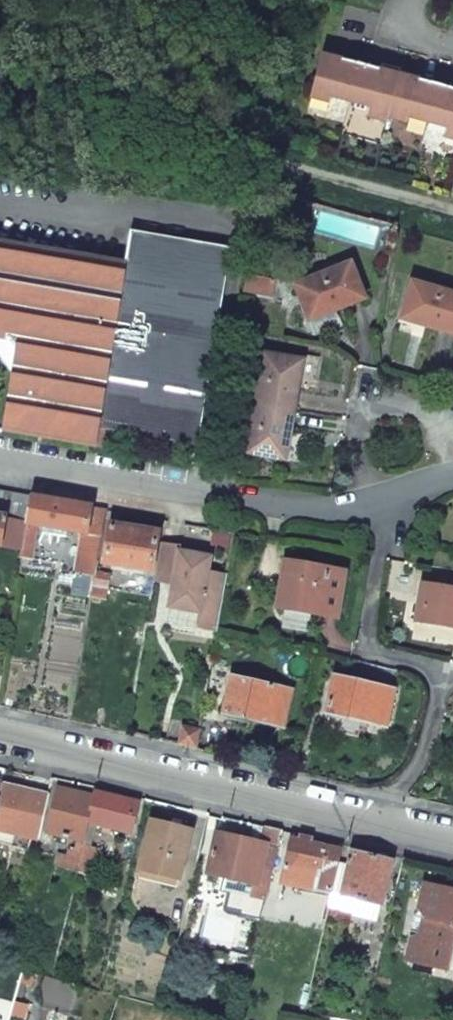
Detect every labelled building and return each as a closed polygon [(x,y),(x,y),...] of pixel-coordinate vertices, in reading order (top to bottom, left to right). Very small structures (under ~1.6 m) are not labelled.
[(329,103),(348,108),(360,66),(321,56),(308,103),(327,108),(329,103)] [(360,66),(348,108),(368,113),(365,123),(385,129),(385,125),(398,76),(380,71),(360,66)] [(380,71),(398,76),(400,71),(381,66),(380,71)] [(398,76),(385,125),(405,130),(406,124),(426,129),(437,87),(398,76)] [(426,129),(446,135),(443,144),(452,147),(452,91),(437,87),(426,129)] [(274,196),(264,193),(262,209),(270,212),(274,196)] [(0,245),(0,341),(11,342),(17,351),(3,432),(103,450),(106,431),(201,446),(233,250),(132,234),(127,266),(0,245)] [(253,262),(248,293),(272,298),(275,282),(257,278),(260,263),(253,262)] [(351,264),(294,286),(308,323),(365,300),(351,264)] [(413,282),(401,322),(452,336),(452,293),(413,282)] [(303,361),(263,354),(255,405),(294,411),(303,361)] [(294,411),(255,405),(246,454),(285,461),(294,411)] [(2,547),(21,550),(26,525),(26,522),(6,518),(9,494),(0,492),(0,547),(2,547)] [(30,498),(9,494),(6,518),(26,522),(30,498)] [(83,506),(30,498),(26,522),(26,525),(37,527),(81,533),(87,535),(90,508),(90,507),(83,506)] [(81,533),(75,573),(94,576),(95,574),(97,563),(105,512),(90,508),(87,535),(81,533)] [(37,527),(26,525),(21,550),(20,559),(31,561),(37,527)] [(156,535),(111,527),(104,565),(150,572),(156,535)] [(181,549),(160,545),(155,575),(175,579),(170,608),(199,614),(196,630),(216,633),(217,631),(226,577),(208,573),(210,560),(180,555),(181,549)] [(344,573),(284,563),(276,609),(336,619),(340,596),(344,573)] [(110,576),(95,574),(94,576),(90,599),(106,601),(110,576)] [(154,586),(140,583),(137,596),(151,598),(154,586)] [(422,587),(416,623),(445,628),(452,629),(452,592),(422,587)] [(290,691),(231,679),(223,715),(253,721),(283,728),(290,691)] [(394,692),(335,680),(326,716),(356,723),(385,729),(394,692)] [(1,786),(0,791),(0,831),(37,840),(47,796),(24,791),(1,786)] [(76,795),(58,791),(47,835),(77,842),(83,844),(88,825),(93,799),(76,795)] [(115,800),(94,794),(93,799),(88,825),(131,835),(137,805),(115,800)] [(170,827),(151,823),(140,872),(178,881),(189,832),(170,827)] [(255,886),(252,899),(264,902),(271,873),(276,850),(281,832),(264,828),(260,846),(265,847),(256,886),(255,886)] [(239,841),(217,836),(208,875),(255,886),(256,886),(265,847),(260,846),(239,841)] [(316,846),(291,841),(282,884),(332,895),(342,852),(316,846)] [(83,844),(77,842),(74,853),(69,852),(68,858),(58,856),(55,868),(76,873),(82,847),(83,844)] [(98,851),(82,847),(76,873),(92,877),(98,851)] [(372,858),(353,853),(342,897),(381,906),(391,862),(372,858)] [(277,874),(271,873),(264,902),(275,905),(280,886),(274,884),(277,874)] [(426,907),(431,887),(425,885),(419,913),(426,907)] [(431,887),(426,907),(419,913),(424,921),(420,935),(412,940),(408,956),(415,958),(413,965),(447,973),(452,948),(452,895),(451,892),(441,890),(431,887)] [(409,933),(412,940),(420,935),(424,921),(419,913),(413,918),(409,933)]
